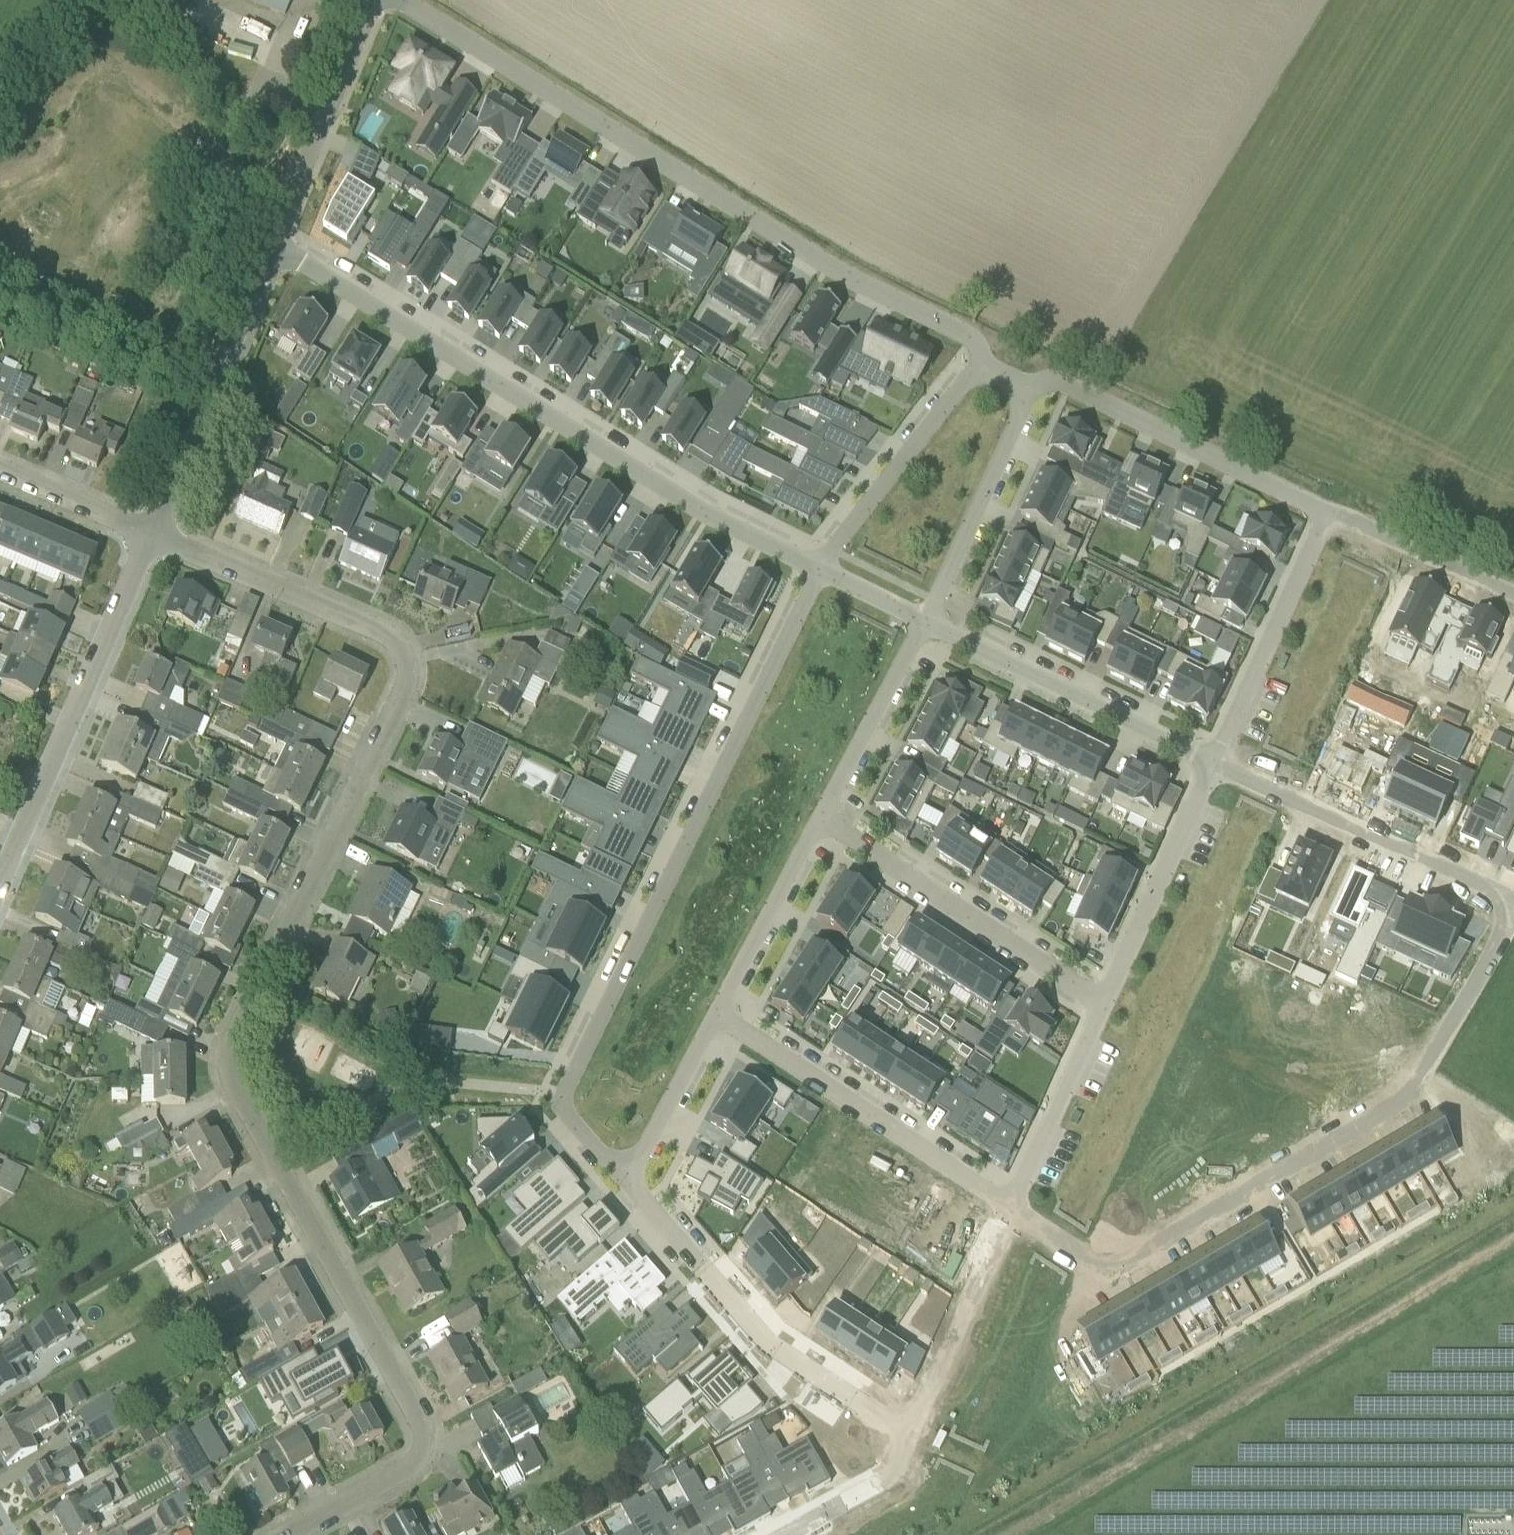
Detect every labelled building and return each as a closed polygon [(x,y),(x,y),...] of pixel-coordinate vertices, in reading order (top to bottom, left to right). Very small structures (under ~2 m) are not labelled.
[(285,16),(292,0),(247,0),(285,16)] [(428,90),(438,96),(453,71),(412,47),(397,72),(393,79),(410,89),(402,102),(416,110),(428,90)] [(430,130),(448,141),(468,108),(449,97),(430,130)] [(491,100),(477,123),(467,117),(454,137),(465,143),(471,133),(501,151),(504,145),(512,150),(529,123),(491,100)] [(548,170),(579,189),(591,171),(582,165),(588,155),(561,138),(554,150),(545,144),(544,143),(514,191),(515,191),(516,191),(530,200),(548,170)] [(506,159),(489,186),(509,198),(525,171),(506,159)] [(332,210),(324,231),(347,245),(349,243),(353,245),(365,226),(361,223),(375,200),(366,194),(373,176),(353,167),(343,192),(332,210)] [(392,167),(385,178),(402,189),(409,178),(392,167)] [(593,194),(574,223),(592,234),(595,229),(610,239),(614,233),(628,242),(651,205),(650,205),(652,202),(639,193),(637,196),(620,186),(609,204),(593,194)] [(387,215),(368,245),(375,250),(368,260),(390,273),(404,249),(417,257),(449,204),(435,195),(412,230),(387,215)] [(513,201),(506,212),(515,218),(522,207),(513,201)] [(663,258),(670,246),(700,264),(689,281),(694,284),(687,295),(698,302),(728,253),(716,246),(722,236),(688,215),(682,225),(661,212),(641,245),(663,258)] [(424,293),(428,295),(440,277),(450,283),(463,262),(471,249),(460,242),(448,260),(429,248),(407,283),(412,285),(411,286),(423,294),(424,293)] [(460,289),(448,308),(452,311),(464,319),(465,318),(469,321),(490,286),(471,274),(482,256),(471,249),(463,262),(450,283),(460,289)] [(729,267),(710,298),(762,330),(754,344),(767,352),(789,316),(772,306),(770,305),(780,289),(777,287),(784,276),(769,267),(770,265),(759,259),(758,260),(743,251),(732,268),(729,267)] [(542,264),(535,275),(547,283),(554,271),(542,264)] [(557,274),(552,282),(562,288),(566,280),(557,274)] [(520,304),(501,292),(479,327),(483,330),(495,338),(495,337),(499,340),(511,321),(521,327),(525,321),(536,304),(525,297),(520,304)] [(801,319),(792,334),(795,335),(792,339),(813,352),(813,351),(824,358),(823,361),(838,371),(856,342),(841,332),(840,334),(829,327),(840,310),(819,297),(804,321),(801,319)] [(290,324),(281,338),(306,354),(294,374),(311,384),(327,358),(312,349),(328,323),(301,306),(299,309),(295,307),(286,322),(290,324)] [(531,334),(520,352),(524,355),(523,355),(535,363),(536,362),(540,365),(562,330),(531,311),(521,327),(531,334)] [(619,311),(612,321),(620,326),(626,315),(619,311)] [(629,315),(623,325),(637,334),(643,324),(629,315)] [(685,325),(675,340),(692,350),(702,335),(685,325)] [(838,371),(838,372),(856,381),(857,380),(867,359),(894,373),(892,378),(892,379),(911,388),(913,382),(917,384),(932,353),(919,346),(919,345),(918,344),(917,345),(913,343),(914,342),(912,341),(912,343),(902,338),(903,336),(901,336),(901,337),(896,335),(897,334),(896,333),(895,334),(881,327),(874,342),(861,335),(856,342),(838,371)] [(603,378),(591,397),(595,399),(595,400),(607,407),(611,409),(633,374),(618,365),(631,346),(615,336),(592,372),(603,378)] [(337,365),(329,376),(348,388),(352,382),(360,387),(380,355),(353,338),(345,351),(342,349),(333,363),(337,365)] [(570,340),(550,371),(554,374),(566,382),(566,381),(571,384),(579,370),(590,353),(570,340)] [(688,351),(683,360),(694,367),(699,358),(688,351)] [(132,352),(128,363),(136,366),(141,355),(132,352)] [(7,398),(17,375),(0,367),(0,394),(7,398)] [(408,447),(432,408),(417,399),(425,385),(402,371),(375,413),(402,430),(395,440),(408,447)] [(17,375),(7,398),(21,404),(8,431),(38,443),(45,427),(60,433),(62,428),(68,414),(27,396),(34,382),(17,375)] [(643,381),(622,416),(626,418),(625,419),(637,426),(638,426),(642,428),(653,410),(663,417),(685,382),(674,375),(662,393),(643,381)] [(727,376),(721,386),(729,391),(735,381),(727,376)] [(729,391),(693,450),(713,463),(709,470),(731,483),(736,475),(742,465),(751,450),(727,435),(734,423),(754,392),(735,381),(729,391)] [(68,414),(62,428),(77,434),(93,397),(79,391),(69,414),(68,414)] [(355,393),(350,401),(363,410),(368,401),(355,393)] [(420,427),(431,434),(428,438),(449,451),(449,452),(463,460),(472,445),(463,439),(478,416),(452,399),(451,400),(452,400),(440,419),(430,412),(420,427)] [(767,401),(762,409),(772,415),(776,407),(767,401)] [(820,401),(799,404),(799,409),(832,425),(823,444),(845,455),(844,456),(855,462),(866,448),(859,444),(868,425),(854,418),(820,401)] [(683,408),(662,441),(666,443),(666,444),(678,452),(679,451),(683,454),(703,421),(683,408)] [(771,418),(762,432),(808,455),(799,474),(821,485),(821,486),(832,491),(843,478),(842,477),(835,474),(844,456),(845,455),(823,444),(771,418)] [(1064,424),(1051,450),(1053,451),(1065,456),(1059,468),(1111,494),(1118,480),(1117,479),(1092,467),(1097,456),(1103,444),(1080,433),(1083,428),(1070,422),(1068,426),(1064,424)] [(80,436),(79,439),(71,457),(97,469),(105,451),(115,456),(124,435),(98,424),(91,440),(80,436)] [(481,469),(507,485),(530,448),(503,431),(488,455),(476,448),(462,471),(461,472),(474,480),(481,469)] [(751,450),(742,465),(785,485),(782,490),(782,489),(775,505),(808,521),(819,508),(819,507),(812,504),(821,486),(821,485),(799,474),(751,450)] [(536,480),(525,497),(547,510),(538,524),(558,536),(560,532),(575,509),(561,500),(574,480),(576,476),(549,459),(542,470),(538,467),(532,477),(536,480)] [(1106,505),(1101,516),(1119,524),(1129,503),(1150,513),(1168,473),(1163,471),(1164,467),(1154,463),(1152,466),(1142,461),(1133,482),(1119,476),(1117,479),(1118,480),(1111,494),(1106,505)] [(452,464),(441,482),(451,488),(461,472),(462,471),(452,464)] [(379,465),(372,476),(383,483),(390,472),(379,465)] [(249,491),(237,518),(278,536),(287,518),(291,509),(281,505),(286,493),(277,489),(283,476),(279,474),(261,466),(254,480),(256,481),(251,492),(249,491)] [(1042,473),(1032,494),(1062,509),(1067,499),(1106,505),(1111,494),(1059,468),(1053,479),(1042,473)] [(736,475),(731,483),(742,489),(746,480),(736,475)] [(313,490),(300,516),(315,523),(328,497),(331,489),(316,482),(313,490)] [(1172,492),(1163,513),(1174,518),(1171,524),(1187,532),(1187,542),(1186,556),(1198,562),(1208,541),(1211,533),(1201,528),(1210,507),(1215,497),(1210,494),(1212,491),(1201,486),(1200,490),(1189,485),(1183,497),(1172,492)] [(345,503),(333,530),(348,536),(351,529),(360,510),(367,493),(352,486),(345,503)] [(597,487),(572,528),(589,538),(581,550),(594,558),(612,531),(607,528),(622,505),(608,496),(609,494),(597,487)] [(1032,494),(1021,515),(1038,523),(1033,534),(1055,544),(1055,545),(1077,555),(1082,545),(1064,536),(1066,531),(1056,521),(1062,509),(1032,494)] [(0,512),(0,535),(8,516),(0,512)] [(8,516),(0,535),(0,551),(16,558),(30,525),(8,516)] [(1240,546),(1273,562),(1286,537),(1265,526),(1267,522),(1257,517),(1255,521),(1253,520),(1240,546)] [(624,539),(610,562),(621,569),(629,574),(636,563),(654,574),(659,565),(662,567),(671,553),(668,551),(676,538),(650,522),(635,546),(624,539)] [(30,525),(16,558),(39,567),(52,535),(30,525)] [(349,546),(341,564),(379,581),(388,563),(394,549),(400,535),(377,525),(371,539),(356,532),(353,539),(349,546)] [(1211,533),(1208,541),(1229,552),(1232,553),(1237,542),(1237,541),(1213,529),(1211,533)] [(475,530),(466,544),(477,550),(486,536),(475,530)] [(52,535),(39,567),(61,576),(74,544),(52,535)] [(1011,538),(1001,559),(1040,577),(1050,556),(1011,538)] [(74,544),(61,576),(83,585),(97,554),(74,544)] [(672,590),(671,592),(696,606),(690,617),(703,625),(719,597),(707,590),(721,567),(723,568),(723,567),(695,550),(695,551),(696,552),(673,591),(672,590)] [(1231,568),(1222,586),(1230,590),(1256,602),(1265,583),(1245,573),(1251,562),(1229,552),(1223,564),(1231,568)] [(508,571),(527,583),(535,570),(516,558),(508,571)] [(1001,559),(992,580),(1022,593),(1031,573),(1040,577),(1001,559)] [(468,605),(476,586),(480,577),(468,572),(462,585),(428,570),(416,598),(451,613),(457,600),(468,605)] [(586,570),(571,594),(584,602),(599,579),(586,570)] [(549,608),(503,578),(493,593),(539,624),(549,608)] [(719,599),(710,615),(749,634),(764,604),(767,605),(775,588),(761,581),(760,584),(748,578),(734,607),(719,599)] [(1022,593),(992,580),(982,601),(999,608),(994,619),(1013,628),(1019,615),(1013,612),(1022,593)] [(1,595),(23,604),(27,595),(5,585),(1,595)] [(1405,606),(1390,639),(1433,658),(1447,629),(1433,623),(1444,597),(1416,585),(1406,607),(1405,606)] [(1201,599),(1195,611),(1221,623),(1226,612),(1246,622),(1256,602),(1230,590),(1222,586),(1213,605),(1201,599)] [(180,589),(167,617),(186,625),(194,628),(194,630),(205,635),(206,633),(218,605),(180,589)] [(1051,607),(1045,619),(1056,624),(1046,645),(1065,655),(1081,622),(1063,613),(1070,597),(1058,591),(1055,598),(1051,607)] [(44,613),(66,623),(74,604),(53,594),(48,604),(44,613)] [(1051,607),(1055,598),(1047,594),(1043,603),(1051,607)] [(23,604),(44,613),(48,604),(27,595),(23,604)] [(1119,622),(1106,648),(1117,653),(1107,673),(1127,683),(1147,641),(1129,632),(1138,612),(1134,610),(1136,604),(1129,601),(1126,607),(1119,622)] [(1179,609),(1167,603),(1162,611),(1175,618),(1179,609)] [(572,616),(559,607),(549,622),(571,618),(572,616)] [(1081,622),(1065,655),(1085,664),(1095,643),(1106,648),(1119,622),(1113,620),(1105,615),(1097,618),(1086,613),(1081,622)] [(252,620),(238,614),(228,635),(243,642),(252,620)] [(64,631),(45,623),(33,618),(23,642),(53,655),(64,631)] [(1450,631),(1427,683),(1450,693),(1458,674),(1457,673),(1467,652),(1491,664),(1498,647),(1494,645),(1502,626),(1483,618),(1472,641),(1450,631)] [(1201,620),(1195,633),(1216,643),(1222,631),(1201,620)] [(616,622),(609,635),(623,644),(631,632),(616,622)] [(264,625),(256,643),(254,648),(267,654),(260,670),(260,671),(256,680),(287,693),(297,668),(281,661),(292,637),(264,625)] [(634,632),(625,647),(638,656),(647,641),(634,632)] [(1238,638),(1227,633),(1217,651),(1229,657),(1238,638)] [(3,655),(1,658),(13,664),(13,663),(44,676),(53,655),(23,642),(11,637),(3,655)] [(1167,678),(1178,655),(1147,641),(1127,683),(1146,692),(1156,673),(1167,678)] [(488,682),(478,702),(496,711),(512,719),(532,679),(535,673),(552,682),(565,656),(543,645),(535,659),(527,655),(509,646),(491,683),(488,682)] [(1207,670),(1178,655),(1167,678),(1177,683),(1168,703),(1187,712),(1209,668),(1208,668),(1207,670)] [(1504,658),(1496,674),(1486,697),(1504,706),(1513,684),(1513,663),(1504,658)] [(337,659),(335,662),(325,683),(321,681),(314,696),(332,704),(338,691),(356,699),(368,674),(337,659)] [(636,659),(626,679),(667,699),(661,713),(701,732),(708,717),(697,712),(706,693),(675,678),(636,659)] [(136,689),(160,699),(169,703),(175,690),(181,692),(191,668),(176,662),(172,672),(148,661),(136,689)] [(683,662),(675,678),(706,693),(714,677),(683,662)] [(4,685),(16,690),(34,698),(44,676),(13,663),(13,664),(4,685)] [(220,665),(214,679),(225,683),(230,670),(220,665)] [(1209,668),(1187,712),(1207,722),(1223,689),(1228,678),(1209,668)] [(228,682),(219,702),(240,711),(249,691),(228,682)] [(941,685),(930,705),(966,724),(967,723),(960,720),(970,700),(977,704),(983,693),(963,682),(958,693),(941,685)] [(617,695),(602,687),(593,704),(609,712),(617,695)] [(1372,691),(1363,710),(1404,729),(1412,711),(1372,691)] [(930,705),(920,725),(956,744),(966,724),(930,705)] [(205,719),(177,706),(168,725),(175,728),(197,737),(205,719)] [(613,706),(603,725),(674,759),(682,742),(693,747),(701,732),(661,713),(654,726),(613,706)] [(1465,719),(1443,709),(1439,719),(1461,729),(1465,719)] [(1013,761),(1034,719),(1015,710),(1005,730),(994,724),(988,735),(982,745),(1013,761)] [(279,728),(297,737),(312,744),(330,753),(338,736),(287,712),(279,728)] [(120,724),(111,745),(148,761),(159,766),(175,728),(168,725),(141,713),(133,730),(120,724)] [(252,717),(248,725),(257,729),(261,721),(252,717)] [(1052,728),(1034,719),(1013,761),(1014,761),(1018,752),(1036,761),(1052,728)] [(297,737),(279,728),(264,721),(258,733),(288,747),(276,771),(313,788),(324,764),(298,752),(292,749),(297,737)] [(603,725),(594,745),(635,765),(629,778),(668,798),(676,783),(665,777),(674,759),(603,725)] [(920,725),(909,746),(925,754),(919,765),(941,776),(947,765),(950,766),(960,748),(955,745),(956,744),(920,725)] [(478,767),(494,774),(508,744),(472,726),(460,750),(437,739),(420,774),(464,796),(478,767)] [(1036,761),(1055,770),(1071,737),(1061,732),(1052,728),(1036,761)] [(978,730),(973,740),(982,745),(988,735),(978,730)] [(1451,733),(1441,755),(1474,769),(1484,748),(1451,733)] [(1495,734),(1490,746),(1506,753),(1511,741),(1495,734)] [(1068,790),(1089,746),(1071,737),(1055,770),(1073,779),(1068,790)] [(1398,776),(1384,807),(1410,818),(1429,776),(1404,764),(1412,747),(1399,741),(1387,770),(1398,776)] [(102,766),(139,782),(148,761),(111,745),(102,766)] [(1068,790),(1098,805),(1109,781),(1099,776),(1108,756),(1089,746),(1068,790)] [(1337,749),(1324,777),(1362,794),(1372,772),(1382,777),(1388,763),(1364,753),(1361,760),(1337,749)] [(887,787),(924,807),(935,788),(941,777),(941,776),(919,765),(914,776),(897,767),(887,787)] [(1109,781),(1098,805),(1101,799),(1111,804),(1110,806),(1130,816),(1150,774),(1131,765),(1120,786),(1109,781)] [(978,767),(974,776),(975,780),(983,784),(989,772),(978,767)] [(1429,776),(1410,818),(1435,830),(1449,799),(1462,805),(1475,776),(1463,770),(1455,787),(1429,776)] [(236,780),(230,792),(265,809),(270,797),(301,812),(313,788),(276,771),(265,794),(236,780)] [(1170,784),(1150,774),(1130,816),(1164,833),(1173,812),(1159,805),(1168,787),(1170,784)] [(578,776),(569,796),(639,830),(648,812),(659,817),(668,798),(629,778),(620,796),(578,776)] [(964,780),(959,790),(969,796),(974,786),(964,780)] [(1463,841),(1482,850),(1483,850),(1489,836),(1509,846),(1510,843),(1513,835),(1513,783),(1500,814),(1479,805),(1475,815),(1471,814),(1466,826),(1469,827),(1463,841)] [(141,785),(134,801),(163,813),(169,797),(141,785)] [(906,842),(924,807),(887,787),(876,808),(892,816),(886,829),(906,842)] [(1021,792),(1012,788),(1007,796),(1017,801),(1021,792)] [(1021,792),(1017,801),(1031,808),(1036,797),(1022,790),(1021,792)] [(265,809),(230,792),(224,806),(258,822),(265,809)] [(78,820),(120,839),(130,815),(157,827),(163,813),(134,801),(125,797),(120,809),(89,796),(78,820)] [(569,796),(559,815),(601,836),(592,854),(631,873),(641,853),(630,848),(639,830),(569,796)] [(385,846),(414,860),(426,836),(449,847),(466,812),(439,799),(429,821),(405,809),(394,831),(392,830),(385,846)] [(1049,806),(1045,814),(1054,819),(1058,811),(1049,806)] [(974,837),(980,828),(949,808),(938,829),(950,836),(937,856),(954,867),(974,837)] [(1074,816),(1068,826),(1084,834),(1089,823),(1074,816)] [(111,860),(120,839),(78,820),(68,845),(99,858),(94,870),(155,896),(161,882),(111,860)] [(263,824),(252,848),(278,860),(289,836),(263,824)] [(1018,824),(1013,833),(1020,837),(1025,828),(1018,824)] [(974,837),(954,867),(971,878),(983,860),(993,867),(1001,855),(1002,855),(1004,851),(994,844),(996,839),(980,828),(974,837)] [(176,856),(200,868),(229,881),(235,869),(266,884),(278,860),(252,848),(251,848),(241,843),(230,866),(183,843),(176,856)] [(1271,867),(1258,894),(1276,902),(1279,894),(1309,908),(1332,857),(1303,843),(1288,875),(1271,867)] [(993,867),(981,885),(998,896),(1018,866),(1024,857),(1007,846),(1004,851),(1002,855),(1001,855),(993,867)] [(1144,849),(1139,859),(1149,863),(1153,853),(1144,849)] [(1095,883),(1128,898),(1136,879),(1117,871),(1123,859),(1103,850),(1097,864),(1102,866),(1095,882),(1095,883)] [(541,852),(531,872),(557,884),(587,899),(602,906),(611,888),(622,893),(631,873),(592,854),(583,872),(541,852)] [(1018,866),(998,896),(1015,907),(1035,877),(1041,869),(1024,857),(1018,866)] [(177,896),(185,876),(168,868),(159,888),(177,896)] [(194,880),(223,894),(229,881),(200,868),(194,880)] [(72,906),(88,913),(99,887),(129,900),(130,899),(150,907),(155,896),(94,870),(88,883),(57,869),(47,894),(73,905),(72,906)] [(1035,877),(1015,907),(1033,919),(1042,904),(1052,910),(1065,891),(1055,884),(1058,879),(1041,869),(1035,877)] [(388,936),(401,910),(412,915),(420,899),(409,893),(411,890),(373,871),(350,918),(388,936)] [(1352,871),(1329,920),(1356,932),(1336,976),(1357,985),(1361,976),(1371,955),(1388,918),(1362,906),(1374,881),(1352,871)] [(844,880),(831,900),(861,920),(881,889),(859,875),(852,885),(844,880)] [(1077,898),(1086,902),(1119,917),(1128,898),(1095,883),(1095,882),(1086,878),(1077,898)] [(432,884),(428,892),(450,902),(454,895),(432,884)] [(557,884),(547,904),(560,910),(551,928),(556,931),(594,949),(605,926),(602,924),(580,914),(587,899),(557,884)] [(216,891),(205,914),(211,917),(217,920),(243,933),(254,909),(236,900),(228,896),(228,897),(223,894),(216,891)] [(64,945),(85,954),(91,942),(79,937),(89,913),(88,913),(72,906),(73,905),(47,894),(36,918),(69,933),(64,945)] [(456,895),(451,906),(463,912),(469,901),(456,895)] [(831,900),(817,921),(847,941),(861,920),(831,900)] [(1086,902),(1075,926),(1078,928),(1072,943),(1083,951),(1089,940),(1098,944),(1101,938),(1108,942),(1119,917),(1086,902)] [(1387,922),(1375,947),(1394,956),(1400,943),(1419,951),(1438,912),(1424,906),(1423,908),(1411,902),(1399,928),(1387,922)] [(908,924),(910,921),(916,913),(915,912),(902,903),(882,934),(889,938),(895,943),(908,924)] [(174,927),(167,941),(173,944),(194,954),(200,941),(213,948),(231,956),(243,933),(217,920),(211,917),(205,914),(199,911),(188,934),(180,930),(174,927)] [(1438,912),(1419,951),(1438,960),(1432,973),(1450,982),(1471,948),(1456,941),(1463,926),(1450,920),(1451,918),(1438,912)] [(919,922),(899,951),(918,964),(937,934),(919,922)] [(528,943),(520,960),(542,971),(550,975),(557,960),(579,971),(583,973),(594,949),(556,931),(551,928),(541,949),(528,943)] [(937,934),(918,964),(935,976),(936,976),(955,946),(937,934)] [(889,938),(882,948),(888,953),(895,943),(889,938)] [(15,967),(41,978),(47,964),(63,971),(67,961),(91,972),(96,959),(85,955),(85,954),(64,945),(59,957),(25,943),(15,967)] [(374,961),(356,952),(338,943),(315,990),(347,1006),(359,980),(364,982),(374,961)] [(812,946),(799,967),(829,987),(849,956),(829,943),(822,953),(812,946)] [(182,992),(208,1004),(220,980),(188,965),(194,954),(173,944),(167,956),(181,963),(170,986),(182,992)] [(935,976),(929,986),(948,998),(954,988),(974,958),(955,946),(936,976),(935,976)] [(1371,955),(1361,976),(1394,991),(1404,969),(1371,955)] [(974,958),(954,988),(972,1000),(992,969),(974,958)] [(520,960),(510,979),(523,985),(514,1004),(521,1007),(557,1025),(569,1001),(565,1000),(543,989),(550,975),(542,971),(520,960)] [(1286,962),(1281,972),(1291,977),(1296,966),(1286,962)] [(1252,968),(1242,963),(1237,974),(1247,979),(1252,968)] [(122,971),(108,965),(115,985),(122,971)] [(15,967),(4,992),(13,996),(30,1003),(25,1016),(52,1027),(57,1015),(40,1008),(44,999),(45,1000),(53,983),(41,978),(15,967)] [(799,967),(787,985),(817,1005),(829,987),(799,967)] [(1262,972),(1252,968),(1247,979),(1257,983),(1262,972)] [(992,969),(972,1000),(991,1012),(1010,982),(992,969)] [(420,970),(415,981),(428,987),(433,976),(420,970)] [(875,974),(870,981),(880,987),(885,981),(875,974)] [(1281,995),(1292,999),(1297,988),(1287,984),(1281,995)] [(167,985),(156,1009),(165,1013),(170,1016),(178,1020),(196,1028),(208,1004),(182,992),(170,986),(167,985)] [(787,985),(773,1006),(804,1026),(817,1005),(787,985)] [(1297,988),(1292,999),(1302,1004),(1307,993),(1297,988)] [(855,989),(848,999),(855,1004),(861,993),(855,989)] [(1369,1001),(1358,995),(1353,1005),(1364,1011),(1369,1001)] [(882,996),(878,1003),(888,1010),(892,1003),(882,996)] [(908,996),(904,1003),(914,1009),(918,1003),(908,996)] [(976,1049),(973,1054),(991,1065),(1011,1035),(1032,1048),(1033,1046),(1041,1052),(1055,1030),(1047,1025),(1053,1016),(1039,1007),(1041,1005),(1030,998),(1023,1009),(1020,1007),(1004,1030),(993,1023),(983,1038),(976,1049)] [(1238,998),(1220,1037),(1241,1047),(1260,1008),(1238,998)] [(848,999),(841,1009),(848,1014),(855,1004),(848,999)] [(144,1003),(138,1015),(159,1025),(165,1013),(156,1009),(144,1003)] [(892,1003),(888,1010),(898,1016),(902,1009),(892,1003)] [(918,1003),(914,1009),(924,1016),(928,1009),(918,1003)] [(494,1025),(488,1038),(504,1045),(509,1035),(544,1052),(557,1025),(521,1007),(514,1004),(502,1028),(494,1025)] [(1337,1020),(1342,1009),(1332,1004),(1327,1015),(1337,1020)] [(1348,1016),(1359,1021),(1364,1011),(1353,1005),(1348,1016)] [(1260,1008),(1241,1047),(1264,1057),(1282,1018),(1260,1008)] [(835,1048),(833,1052),(852,1064),(872,1034),(876,1028),(856,1014),(834,1048),(835,1048)] [(159,1025),(138,1015),(131,1028),(153,1039),(159,1025)] [(20,1027),(20,1028),(47,1039),(52,1027),(25,1016),(20,1027)] [(836,1017),(829,1028),(836,1032),(843,1022),(836,1017)] [(1282,1018),(1264,1057),(1286,1068),(1304,1028),(1282,1018)] [(9,1052),(20,1028),(20,1027),(3,1020),(0,1019),(0,1048),(9,1052)] [(918,1020),(914,1027),(924,1033),(928,1027),(918,1020)] [(944,1020),(940,1027),(950,1033),(954,1026),(944,1020)] [(1379,1020),(1368,1037),(1398,1055),(1409,1038),(1379,1020)] [(397,1021),(383,1026),(386,1036),(400,1032),(397,1021)] [(954,1026),(950,1033),(960,1040),(964,1033),(954,1026)] [(928,1027),(924,1033),(934,1040),(938,1033),(928,1027)] [(1304,1028),(1286,1068),(1309,1078),(1327,1039),(1304,1028)] [(1329,1039),(1340,1044),(1345,1034),(1334,1029),(1329,1039)] [(454,1031),(443,1053),(473,1056),(476,1033),(454,1031)] [(872,1034),(852,1064),(870,1076),(890,1046),(889,1046),(872,1034)] [(976,1034),(969,1044),(976,1049),(983,1038),(976,1034)] [(1368,1037),(1358,1055),(1388,1073),(1398,1055),(1368,1037)] [(890,1046),(870,1076),(888,1088),(908,1058),(913,1051),(894,1039),(889,1046),(890,1046)] [(1335,1054),(1340,1044),(1329,1039),(1324,1049),(1335,1054)] [(955,1044),(951,1051),(961,1058),(965,1051),(955,1044)] [(9,1052),(0,1048),(0,1073),(9,1052)] [(142,1049),(143,1079),(185,1078),(185,1051),(158,1052),(158,1049),(142,1049)] [(984,1077),(991,1066),(975,1055),(968,1066),(984,1077)] [(1358,1055),(1347,1073),(1377,1091),(1388,1073),(1358,1055)] [(908,1058),(888,1088),(906,1100),(926,1070),(908,1058)] [(963,1069),(959,1075),(972,1084),(976,1078),(963,1069)] [(926,1070),(906,1100),(925,1112),(927,1109),(934,1113),(940,1103),(949,1090),(951,1087),(926,1070)] [(21,1100),(26,1088),(0,1077),(0,1091),(21,1100)] [(185,1078),(143,1079),(143,1106),(157,1106),(157,1105),(186,1105),(185,1078)] [(739,1079),(725,1101),(759,1123),(772,1103),(784,1111),(794,1096),(776,1084),(767,1097),(739,1079)] [(949,1090),(940,1103),(954,1112),(945,1125),(968,1141),(1000,1092),(986,1083),(971,1105),(949,1090)] [(1000,1092),(968,1141),(992,1156),(1000,1143),(1013,1151),(1020,1136),(1000,1123),(1007,1113),(1015,1102),(1000,1092)] [(725,1101),(711,1123),(738,1141),(730,1154),(748,1166),(757,1152),(746,1144),(759,1123),(725,1101)] [(1015,1102),(1007,1113),(1028,1127),(1028,1126),(1027,1125),(1034,1116),(1035,1116),(1035,1115),(1015,1102)] [(424,1131),(413,1112),(360,1142),(370,1159),(338,1178),(339,1179),(340,1178),(347,1190),(339,1194),(355,1222),(400,1196),(380,1161),(398,1151),(396,1147),(424,1131)] [(141,1144),(142,1146),(162,1135),(165,1133),(158,1120),(145,1127),(143,1123),(106,1143),(115,1159),(141,1144)] [(1433,1120),(1413,1131),(1432,1164),(1452,1152),(1433,1120)] [(467,1195),(466,1195),(477,1212),(526,1170),(539,1159),(529,1148),(531,1146),(532,1147),(533,1146),(532,1145),(533,1144),(514,1123),(512,1125),(511,1123),(511,1121),(477,1122),(477,1135),(484,1142),(479,1146),(483,1151),(495,1165),(480,1178),(472,1185),(475,1189),(467,1195)] [(204,1128),(187,1138),(174,1145),(181,1159),(191,1153),(197,1165),(225,1149),(217,1134),(210,1138),(204,1128)] [(1413,1131),(1396,1142),(1415,1174),(1432,1164),(1413,1131)] [(162,1135),(142,1146),(149,1160),(170,1148),(162,1135)] [(1396,1142),(1378,1152),(1397,1184),(1415,1174),(1396,1142)] [(225,1149),(197,1165),(204,1177),(194,1183),(201,1195),(232,1178),(227,1169),(234,1165),(225,1149)] [(1378,1152),(1360,1162),(1379,1195),(1397,1184),(1378,1152)] [(867,1154),(843,1190),(864,1204),(888,1167),(867,1154)] [(697,1164),(689,1178),(704,1186),(702,1188),(697,1197),(711,1205),(711,1204),(713,1202),(724,1208),(732,1193),(750,1202),(748,1204),(749,1205),(764,1183),(720,1155),(718,1158),(724,1161),(718,1172),(713,1169),(713,1168),(696,1160),(695,1163),(697,1164)] [(1360,1162),(1343,1173),(1362,1205),(1379,1195),(1360,1162)] [(15,1197),(25,1171),(7,1163),(4,1169),(0,1167),(0,1190),(15,1197)] [(507,1230),(504,1233),(522,1253),(586,1197),(577,1187),(580,1185),(564,1166),(556,1173),(551,1167),(540,1176),(539,1174),(523,1188),(537,1204),(528,1213),(527,1212),(526,1213),(528,1215),(508,1232),(507,1230)] [(888,1167),(864,1204),(885,1217),(908,1180),(888,1167)] [(1343,1173),(1325,1183),(1344,1216),(1362,1205),(1343,1173)] [(799,1189),(808,1195),(815,1185),(806,1179),(799,1189)] [(908,1180),(885,1217),(905,1230),(929,1194),(908,1180)] [(1325,1183),(1308,1194),(1327,1226),(1344,1216),(1325,1183)] [(815,1185),(808,1195),(818,1202),(824,1191),(815,1185)] [(1460,1188),(1450,1194),(1454,1201),(1464,1195),(1460,1188)] [(929,1194),(905,1230),(926,1244),(949,1207),(929,1194)] [(1308,1194),(1288,1205),(1307,1237),(1327,1226),(1308,1194)] [(1450,1194),(1440,1200),(1444,1207),(1454,1201),(1450,1194)] [(163,1215),(170,1229),(204,1210),(197,1197),(163,1215)] [(204,1210),(170,1229),(175,1237),(189,1229),(193,1236),(216,1223),(222,1235),(233,1229),(239,1241),(267,1225),(259,1210),(251,1213),(246,1205),(231,1213),(224,1200),(224,1199),(204,1210)] [(1422,1203),(1411,1209),(1416,1216),(1426,1210),(1422,1203)] [(583,1206),(535,1247),(549,1264),(566,1249),(578,1264),(599,1246),(600,1248),(620,1231),(608,1217),(600,1208),(591,1216),(583,1206)] [(847,1206),(840,1216),(850,1223),(856,1212),(847,1206)] [(949,1207),(926,1244),(947,1257),(970,1221),(949,1207)] [(1411,1209),(1401,1215),(1405,1222),(1416,1216),(1411,1209)] [(432,1241),(424,1245),(429,1253),(467,1232),(456,1211),(425,1228),(432,1241)] [(850,1223),(859,1229),(866,1219),(856,1212),(850,1223)] [(1258,1223),(1239,1234),(1258,1267),(1277,1255),(1258,1223)] [(1387,1224),(1376,1230),(1380,1237),(1391,1231),(1387,1224)] [(275,1241),(267,1225),(239,1241),(246,1254),(230,1262),(236,1273),(206,1291),(211,1306),(212,1306),(245,1288),(260,1279),(252,1265),(274,1254),(268,1244),(275,1241)] [(751,1230),(742,1244),(754,1257),(743,1266),(761,1286),(795,1256),(772,1229),(759,1240),(751,1230)] [(1376,1230),(1366,1236),(1370,1243),(1380,1237),(1376,1230)] [(897,1239),(888,1233),(881,1244),(891,1250),(897,1239)] [(1239,1234),(1221,1245),(1240,1277),(1258,1267),(1239,1234)] [(862,1239),(858,1246),(868,1253),(872,1246),(862,1239)] [(900,1256),(907,1246),(897,1239),(891,1250),(900,1256)] [(1352,1244),(1341,1250),(1345,1257),(1356,1251),(1352,1244)] [(1221,1245),(1203,1255),(1223,1288),(1240,1277),(1221,1245)] [(0,1254),(0,1257),(9,1272),(17,1267),(24,1262),(14,1246),(0,1254)] [(406,1315),(424,1306),(444,1294),(435,1278),(430,1281),(413,1250),(380,1268),(406,1315)] [(1341,1250),(1331,1257),(1335,1263),(1345,1257),(1341,1250)] [(1203,1255),(1186,1265),(1205,1298),(1223,1288),(1203,1255)] [(795,1256),(761,1286),(778,1307),(813,1276),(795,1256)] [(609,1257),(557,1301),(577,1324),(618,1289),(638,1312),(642,1317),(663,1299),(656,1291),(665,1284),(649,1267),(646,1262),(627,1278),(609,1257)] [(24,1262),(17,1267),(22,1275),(37,1266),(33,1258),(24,1262)] [(888,1266),(898,1273),(903,1266),(892,1259),(888,1266)] [(932,1277),(939,1267),(930,1261),(923,1271),(932,1277)] [(539,1264),(521,1280),(545,1307),(563,1291),(552,1278),(539,1264)] [(1186,1265),(1168,1276),(1187,1308),(1205,1298),(1186,1265)] [(903,1281),(913,1288),(920,1277),(910,1271),(903,1281)] [(252,1299),(251,1300),(252,1301),(258,1312),(273,1304),(280,1317),(309,1301),(295,1275),(277,1285),(252,1299)] [(1168,1276),(1151,1286),(1170,1319),(1187,1308),(1168,1276)] [(927,1297),(934,1287),(927,1282),(920,1292),(927,1297)] [(1282,1285),(1272,1291),(1276,1298),(1286,1292),(1282,1285)] [(1151,1286),(1133,1297),(1152,1329),(1170,1319),(1151,1286)] [(245,1288),(212,1306),(219,1319),(252,1301),(251,1300),(252,1299),(245,1288)] [(1272,1291),(1262,1297),(1266,1304),(1276,1298),(1272,1291)] [(1133,1297),(1116,1307),(1135,1339),(1152,1329),(1133,1297)] [(309,1301),(280,1317),(265,1326),(280,1351),(323,1327),(309,1301)] [(461,1338),(484,1324),(471,1303),(448,1317),(461,1338)] [(835,1306),(816,1336),(834,1348),(854,1318),(835,1306)] [(1247,1306),(1237,1312),(1241,1319),(1251,1313),(1247,1306)] [(651,1320),(614,1352),(624,1364),(625,1363),(632,1370),(637,1376),(653,1362),(655,1364),(656,1364),(668,1354),(678,1366),(682,1363),(691,1356),(690,1355),(699,1348),(702,1352),(703,1351),(689,1335),(694,1331),(694,1330),(701,1324),(689,1311),(690,1310),(688,1307),(674,1319),(673,1319),(654,1336),(646,1326),(652,1321),(651,1320)] [(1116,1307),(1098,1317),(1117,1350),(1135,1339),(1116,1307)] [(1237,1312),(1227,1318),(1231,1325),(1241,1319),(1237,1312)] [(56,1313),(31,1329),(45,1352),(70,1336),(56,1313)] [(1098,1317),(1079,1329),(1098,1361),(1117,1350),(1098,1317)] [(854,1318),(834,1348),(851,1360),(871,1330),(870,1329),(854,1318)] [(581,1348),(564,1320),(550,1329),(567,1356),(581,1348)] [(871,1330),(851,1360),(869,1371),(893,1335),(894,1335),(895,1334),(876,1321),(870,1329),(871,1330)] [(1212,1326),(1202,1333),(1206,1339),(1216,1333),(1212,1326)] [(1202,1333),(1191,1339),(1195,1346),(1206,1339),(1202,1333)] [(893,1335),(869,1371),(889,1385),(898,1370),(896,1369),(911,1347),(894,1335),(893,1335)] [(455,1404),(492,1384),(467,1338),(430,1359),(455,1404)] [(10,1388),(17,1384),(16,1384),(27,1377),(21,1366),(34,1357),(22,1339),(4,1350),(7,1356),(0,1360),(0,1395),(10,1388)] [(1177,1347),(1167,1353),(1171,1360),(1181,1354),(1177,1347)] [(314,1351),(259,1382),(272,1405),(280,1400),(294,1393),(306,1415),(339,1397),(337,1393),(355,1384),(343,1361),(329,1369),(325,1362),(321,1364),(314,1351)] [(1167,1353),(1156,1359),(1160,1366),(1171,1360),(1167,1353)] [(247,1388),(280,1369),(279,1368),(272,1355),(239,1374),(247,1388)] [(678,1382),(643,1412),(662,1434),(683,1416),(684,1416),(693,1408),(692,1408),(703,1398),(715,1412),(717,1415),(720,1413),(733,1428),(751,1418),(764,1407),(762,1405),(761,1407),(745,1388),(747,1387),(745,1386),(738,1392),(730,1383),(742,1373),(727,1356),(718,1363),(715,1366),(710,1361),(714,1358),(713,1357),(687,1379),(699,1393),(692,1399),(678,1382)] [(1142,1368),(1131,1374),(1135,1381),(1146,1375),(1142,1368)] [(1131,1374),(1121,1380),(1125,1387),(1135,1381),(1131,1374)] [(70,1400),(83,1392),(79,1386),(66,1393),(70,1400)] [(126,1387),(110,1397),(110,1395),(79,1414),(88,1429),(119,1411),(134,1401),(126,1387)] [(503,1433),(478,1446),(496,1479),(499,1477),(507,1492),(529,1480),(527,1476),(545,1466),(530,1438),(540,1433),(520,1397),(509,1402),(492,1412),(503,1433)] [(7,1424),(0,1428),(0,1452),(9,1467),(38,1450),(31,1438),(60,1421),(49,1403),(21,1420),(19,1417),(7,1424)] [(384,1436),(369,1410),(351,1420),(344,1408),(325,1418),(338,1442),(348,1437),(356,1452),(384,1436)] [(119,1411),(88,1429),(97,1443),(127,1425),(119,1411)] [(209,1422),(191,1433),(211,1467),(228,1456),(209,1422)] [(760,1424),(749,1430),(752,1435),(784,1492),(783,1492),(789,1503),(790,1503),(789,1501),(806,1491),(807,1493),(809,1496),(831,1484),(807,1441),(784,1454),(775,1438),(769,1441),(760,1424)] [(165,1437),(175,1454),(173,1455),(192,1487),(213,1474),(195,1443),(185,1426),(165,1437)] [(274,1441),(288,1464),(293,1471),(315,1458),(297,1427),(274,1441)] [(154,1428),(141,1436),(147,1446),(151,1444),(152,1443),(160,1438),(154,1428)] [(730,1484),(729,1484),(753,1527),(771,1518),(769,1514),(763,1503),(783,1492),(784,1492),(752,1435),(737,1444),(745,1459),(752,1472),(730,1484)] [(276,1470),(288,1464),(274,1441),(260,1449),(266,1459),(242,1472),(249,1486),(251,1485),(265,1510),(291,1496),(276,1470)] [(643,1444),(630,1455),(646,1482),(663,1467),(643,1444)] [(140,1450),(128,1457),(134,1468),(146,1461),(140,1450)] [(35,1505),(53,1495),(68,1486),(70,1491),(86,1482),(77,1466),(78,1465),(70,1452),(47,1465),(48,1467),(22,1482),(35,1505)] [(649,1487),(635,1465),(625,1501),(649,1487)] [(55,1515),(66,1534),(88,1534),(100,1528),(92,1516),(115,1503),(110,1493),(116,1490),(119,1488),(116,1483),(121,1480),(113,1466),(108,1469),(105,1471),(86,1482),(92,1493),(55,1515)] [(672,1474),(690,1506),(691,1506),(707,1534),(708,1534),(727,1523),(733,1534),(734,1534),(739,1534),(753,1527),(729,1484),(707,1497),(694,1473),(690,1476),(685,1467),(672,1474)] [(669,1469),(660,1474),(668,1489),(677,1484),(669,1469)] [(213,1476),(200,1483),(207,1494),(220,1487),(213,1476)] [(485,1507),(476,1489),(458,1499),(452,1489),(433,1499),(437,1505),(435,1506),(446,1527),(443,1529),(446,1534),(465,1534),(493,1520),(485,1507)] [(639,1504),(657,1534),(708,1534),(707,1534),(691,1506),(690,1506),(667,1519),(655,1495),(640,1503),(639,1504)] [(160,1507),(122,1529),(125,1534),(144,1534),(154,1529),(158,1534),(160,1534),(190,1518),(178,1497),(160,1507)] [(639,1504),(640,1503),(638,1499),(621,1508),(633,1530),(636,1534),(657,1534),(639,1504)] [(413,1516),(399,1524),(397,1519),(381,1528),(385,1534),(424,1534),(413,1516)] [(196,1529),(199,1534),(218,1534),(210,1521),(196,1529)] [(423,1533),(424,1534),(437,1534),(433,1527),(422,1532),(423,1533)]
